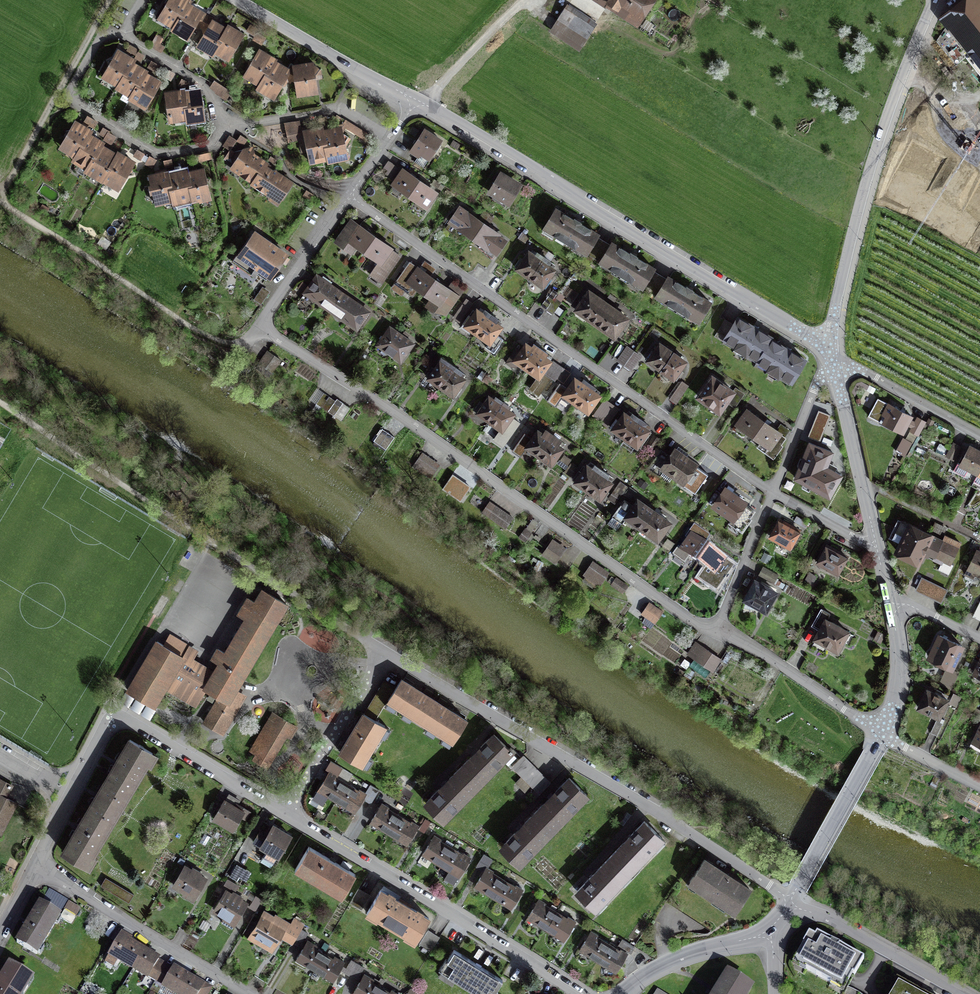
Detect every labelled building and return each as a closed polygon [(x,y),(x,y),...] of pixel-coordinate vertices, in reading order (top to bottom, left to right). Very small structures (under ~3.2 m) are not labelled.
[(160,16),(175,26),(185,9),(187,5),(189,2),(186,0),(169,0),(160,16)] [(639,30),(658,0),(592,0),(639,30)] [(939,22),(979,72),(979,0),(964,0),(939,22)] [(202,14),(187,5),(185,9),(175,26),(189,34),(202,14)] [(598,26),(570,7),(553,33),(581,52),(598,26)] [(228,28),(208,17),(204,24),(209,27),(199,44),(213,52),(215,49),(228,28)] [(242,37),(228,28),(215,49),(229,57),(242,37)] [(274,62),(275,59),(259,50),(245,75),(261,84),(258,87),(274,96),(280,87),(285,85),(286,81),(286,76),(296,80),(298,93),(318,90),(317,82),(316,78),(319,78),(317,68),(312,64),(293,66),(289,70),(274,62)] [(104,77),(133,94),(131,98),(146,107),(160,82),(149,75),(139,69),(132,64),(133,61),(122,54),(118,52),(104,77)] [(184,93),(183,90),(177,91),(165,93),(169,119),(187,116),(187,121),(203,119),(200,94),(200,91),(184,93)] [(119,157),(114,154),(101,146),(102,144),(92,138),(88,135),(91,132),(78,124),(75,122),(60,145),(77,155),(74,159),(119,186),(132,165),(119,157)] [(323,132),(322,129),(318,130),(298,134),(301,151),(308,150),(310,160),(328,157),(328,160),(347,156),(341,129),(328,131),(323,132)] [(372,136),(360,131),(358,136),(370,141),(372,136)] [(430,163),(442,143),(424,133),(412,152),(430,163)] [(251,148),(235,152),(237,161),(232,168),(280,199),(291,184),(278,176),(277,169),(272,170),(271,169),(271,167),(256,157),(255,157),(253,158),(251,148)] [(424,183),(417,178),(403,168),(391,185),(425,209),(437,192),(424,183)] [(171,174),(167,175),(166,171),(159,173),(149,175),(156,203),(173,199),(174,203),(193,199),(193,202),(211,198),(204,169),(192,172),(187,173),(186,170),(171,174)] [(520,184),(498,171),(485,194),(506,207),(520,184)] [(506,238),(457,205),(452,213),(447,221),(496,254),(500,247),(506,238)] [(667,282),(651,273),(654,268),(634,256),(612,243),(610,247),(595,238),(598,233),(578,222),(552,206),(539,229),(699,322),(711,302),(688,289),(669,278),(667,282)] [(384,242),(369,231),(352,218),(337,239),(356,253),(360,248),(376,260),(368,270),(382,280),(401,254),(384,242)] [(270,277),(286,254),(255,234),(235,264),(252,275),(257,268),(270,277)] [(559,269),(527,247),(520,257),(513,267),(545,289),(552,279),(559,269)] [(411,283),(434,300),(431,310),(446,314),(458,297),(445,288),(420,270),(410,262),(391,288),(401,296),(411,283)] [(305,293),(331,311),(343,294),(317,276),(311,284),(305,293)] [(594,324),(609,303),(586,287),(571,308),(594,324)] [(269,293),(262,289),(254,301),(261,306),(269,293)] [(368,312),(343,294),(331,311),(356,329),(362,321),(368,312)] [(471,303),(465,300),(457,313),(463,316),(471,303)] [(609,303),(594,324),(613,337),(628,316),(609,303)] [(463,325),(489,343),(487,346),(496,353),(504,341),(495,335),(501,327),(498,325),(496,323),(499,319),(486,310),(483,314),(479,312),(479,311),(477,310),(472,317),(470,316),(463,325)] [(788,346),(756,326),(730,310),(714,336),(791,384),(807,358),(788,346)] [(413,344),(406,338),(408,335),(404,332),(401,336),(390,327),(377,345),(400,361),(413,344)] [(531,342),(528,340),(520,352),(516,349),(506,363),(514,369),(519,362),(538,376),(530,387),(539,393),(550,378),(542,372),(553,357),(550,355),(531,342)] [(651,349),(645,358),(677,380),(682,372),(688,364),(656,342),(651,349)] [(640,358),(625,347),(615,360),(619,363),(627,368),(631,371),(640,358)] [(268,351),(259,363),(271,372),(280,360),(268,351)] [(441,386),(454,367),(442,359),(439,364),(435,370),(432,368),(426,376),(441,386)] [(454,367),(441,386),(456,396),(461,388),(460,387),(458,386),(464,379),(459,376),(462,372),(454,367)] [(737,391),(710,373),(694,397),(721,415),(737,391)] [(576,402),(590,382),(578,374),(564,393),(576,402)] [(590,382),(576,402),(589,410),(602,391),(590,382)] [(688,389),(680,383),(670,397),(677,403),(688,389)] [(316,404),(322,408),(330,397),(324,393),(316,404)] [(336,400),(335,401),(330,397),(322,408),(327,412),(328,411),(334,416),(342,404),(336,400)] [(480,401),(474,410),(490,421),(503,402),(496,397),(495,399),(494,400),(489,397),(484,404),(480,401)] [(610,421),(618,409),(614,407),(608,402),(604,399),(596,411),(610,421)] [(912,413),(884,399),(874,419),(902,433),(912,413)] [(490,421),(501,429),(494,439),(503,446),(519,423),(511,416),(512,413),(507,409),(508,408),(509,406),(503,402),(490,421)] [(625,438),(636,422),(639,418),(627,409),(619,421),(616,419),(610,428),(625,438)] [(753,436),(764,421),(745,409),(735,424),(753,436)] [(925,423),(916,419),(910,430),(920,435),(925,423)] [(764,421),(753,436),(768,446),(764,451),(773,457),(781,446),(779,444),(784,436),(764,421)] [(636,422),(625,438),(639,448),(650,431),(636,422)] [(382,428),(374,441),(386,449),(395,437),(382,428)] [(553,436),(545,430),(542,434),(538,431),(533,439),(524,433),(521,437),(512,451),(520,457),(527,447),(539,455),(553,436)] [(560,441),(553,436),(539,455),(547,461),(551,464),(556,456),(562,448),(557,445),(560,441)] [(912,444),(903,439),(896,453),(906,457),(912,444)] [(833,453),(812,443),(795,479),(832,496),(841,477),(825,470),(833,453)] [(960,446),(954,443),(946,456),(952,460),(960,446)] [(695,464),(669,445),(654,466),(680,485),(695,464)] [(971,448),(962,466),(979,475),(979,453),(971,448)] [(419,470),(427,458),(421,454),(413,466),(419,470)] [(427,458),(419,470),(431,478),(439,466),(427,458)] [(576,481),(581,485),(588,490),(602,470),(595,465),(592,469),(587,466),(584,469),(582,473),(579,471),(573,479),(576,481)] [(609,475),(602,470),(588,490),(603,500),(609,492),(608,491),(607,490),(607,489),(606,489),(611,482),(606,479),(609,475)] [(625,488),(619,484),(609,499),(615,503),(625,488)] [(746,502),(725,488),(714,505),(734,519),(746,502)] [(654,511),(638,500),(635,504),(634,506),(624,499),(613,515),(622,522),(626,517),(642,528),(654,511)] [(493,520),(501,510),(489,502),(482,512),(493,520)] [(501,510),(493,520),(505,529),(513,518),(501,510)] [(654,511),(642,528),(658,539),(664,531),(670,522),(654,511)] [(805,532),(782,517),(770,536),(794,550),(805,532)] [(933,530),(904,519),(890,553),(921,565),(926,554),(953,565),(961,545),(932,533),(933,530)] [(698,563),(708,549),(706,548),(704,546),(710,537),(694,526),(685,539),(690,542),(683,552),(698,563)] [(525,529),(519,537),(525,541),(531,533),(525,529)] [(853,554),(827,540),(816,559),(842,574),(853,554)] [(564,549),(552,541),(544,553),(556,562),(564,549)] [(978,547),(967,572),(979,578),(979,548),(978,547)] [(708,549),(698,563),(706,568),(699,577),(716,589),(732,567),(723,561),(723,560),(716,555),(708,549)] [(607,573),(595,564),(587,575),(599,583),(607,573)] [(779,575),(763,567),(759,575),(774,583),(779,575)] [(815,576),(809,573),(804,582),(811,585),(815,576)] [(627,586),(616,578),(612,584),(623,592),(627,586)] [(948,591),(922,578),(915,592),(942,604),(948,591)] [(776,592),(755,581),(745,599),(766,610),(776,592)] [(220,663),(214,672),(205,688),(220,697),(204,722),(217,730),(222,721),(227,724),(241,701),(236,698),(239,693),(235,690),(239,684),(286,604),(263,590),(255,603),(248,598),(239,614),(246,618),(225,653),(218,649),(213,658),(220,663)] [(663,612),(650,603),(642,614),(655,623),(663,612)] [(819,629),(815,638),(838,651),(848,632),(827,620),(830,614),(821,609),(812,625),(819,629)] [(951,666),(961,646),(939,635),(929,655),(951,666)] [(196,704),(205,688),(214,672),(185,654),(189,647),(170,636),(164,645),(157,641),(128,690),(153,706),(165,686),(196,704)] [(690,651),(696,655),(694,658),(707,667),(709,664),(715,668),(721,659),(696,642),(690,651)] [(969,675),(979,681),(979,656),(969,675)] [(947,668),(939,684),(951,689),(958,674),(947,668)] [(390,699),(454,739),(467,720),(450,709),(418,689),(402,679),(396,689),(390,699)] [(390,699),(396,689),(387,683),(367,715),(376,720),(390,699)] [(949,698),(925,687),(915,708),(939,719),(949,698)] [(289,737),(296,726),(273,713),(251,750),(258,754),(262,746),(275,754),(286,735),(289,737)] [(361,764),(385,726),(376,720),(367,715),(363,713),(351,732),(339,751),(361,764)] [(937,720),(930,732),(937,736),(943,724),(937,720)] [(979,725),(971,744),(979,748),(979,725)] [(443,819),(503,760),(511,751),(508,749),(494,734),(477,751),(443,785),(426,802),(443,819)] [(86,866),(153,753),(130,739),(117,762),(97,796),(78,828),(63,853),(86,866)] [(512,745),(508,749),(511,751),(503,760),(537,794),(549,783),(512,745)] [(323,804),(328,796),(355,811),(359,803),(363,798),(371,803),(378,790),(370,785),(365,793),(348,783),(353,774),(340,767),(335,775),(329,771),(323,781),(313,798),(323,804)] [(503,844),(520,862),(586,794),(569,777),(552,794),(520,826),(503,844)] [(17,801),(5,795),(10,786),(0,780),(0,833),(17,801)] [(235,831),(246,811),(224,798),(213,818),(235,831)] [(412,835),(418,826),(381,804),(376,812),(371,821),(407,843),(412,835)] [(423,832),(430,822),(424,819),(418,829),(423,832)] [(626,840),(594,872),(577,890),(594,907),(662,840),(645,822),(626,840)] [(267,849),(263,856),(274,862),(289,835),(272,826),(265,838),(258,834),(254,842),(267,849)] [(464,866),(469,858),(433,836),(428,845),(423,854),(459,875),(464,866)] [(333,861),(310,846),(296,869),(341,896),(355,874),(333,861)] [(481,878),(477,886),(512,907),(517,899),(523,889),(516,885),(514,887),(492,873),(493,871),(487,867),(492,859),(485,855),(477,867),(485,872),(481,878)] [(688,881),(735,911),(750,886),(704,857),(688,881)] [(193,900),(206,879),(184,865),(171,887),(193,900)] [(242,869),(237,866),(231,877),(236,880),(242,869)] [(104,889),(128,904),(134,894),(110,879),(104,889)] [(368,912),(416,941),(430,919),(408,906),(400,901),(381,890),(368,912)] [(232,928),(246,904),(226,892),(215,909),(226,916),(222,922),(232,928)] [(360,895),(355,905),(362,909),(368,900),(360,895)] [(254,911),(261,901),(255,896),(248,907),(254,911)] [(568,930),(573,922),(539,900),(534,909),(529,916),(563,938),(568,930)] [(36,954),(59,915),(40,904),(17,943),(36,954)] [(249,937),(274,952),(284,936),(293,941),(303,924),(292,917),(287,925),(265,912),(249,937)] [(301,930),(294,942),(300,945),(308,934),(301,930)] [(419,944),(431,951),(439,937),(427,930),(419,944)] [(622,962),(626,954),(590,933),(585,941),(580,949),(617,970),(622,962)] [(863,959),(814,933),(797,964),(846,990),(863,959)] [(120,937),(110,954),(177,993),(208,993),(210,990),(120,937)] [(622,939),(619,945),(630,953),(634,947),(622,939)] [(335,956),(333,960),(314,949),(316,945),(307,940),(297,958),(334,980),(344,962),(335,956)] [(442,972),(478,993),(494,993),(503,980),(478,965),(455,951),(442,972)] [(357,978),(363,968),(357,964),(351,960),(344,971),(350,975),(357,978)] [(31,977),(10,964),(0,980),(0,993),(21,993),(31,977)] [(722,972),(708,993),(751,993),(753,992),(722,972)] [(390,993),(372,982),(373,979),(365,974),(354,992),(357,993),(398,993),(392,990),(390,993)] [(898,980),(891,993),(923,993),(921,993),(898,980)]
